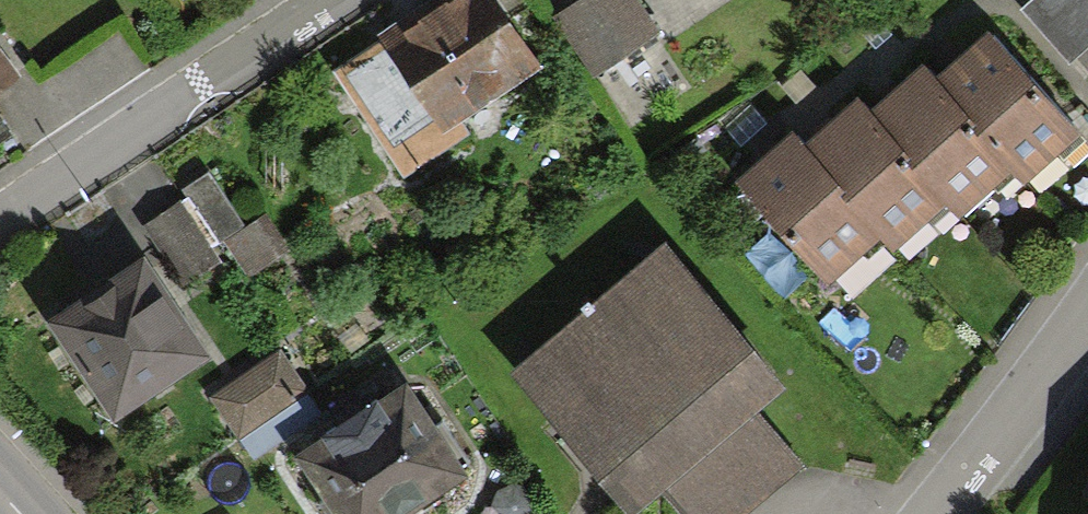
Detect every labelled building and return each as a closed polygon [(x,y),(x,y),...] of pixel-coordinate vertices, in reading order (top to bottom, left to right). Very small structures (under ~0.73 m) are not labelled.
[(497,0),(442,0),(386,33),(443,129),(540,72),(497,0)] [(643,0),(595,0),(560,22),(591,73),(661,30),(643,0)] [(1026,3),(1071,53),(1087,37),(1087,0),(1029,0),(1026,3)] [(1075,120),(987,20),(935,66),(924,54),(869,102),(858,90),(804,137),(793,125),(747,165),(830,261),(882,216),(894,230),(947,184),(958,196),(1011,150),(1024,164),(1075,120)] [(0,46),(0,80),(16,68),(0,46)] [(207,170),(186,185),(219,233),(241,218),(207,170)] [(665,238),(521,362),(628,486),(773,362),(665,238)] [(199,340),(141,251),(57,307),(116,395),(199,340)] [(280,351),(210,393),(231,429),(301,386),(280,351)] [(305,442),(352,513),(363,513),(454,455),(404,378),(305,442)]
